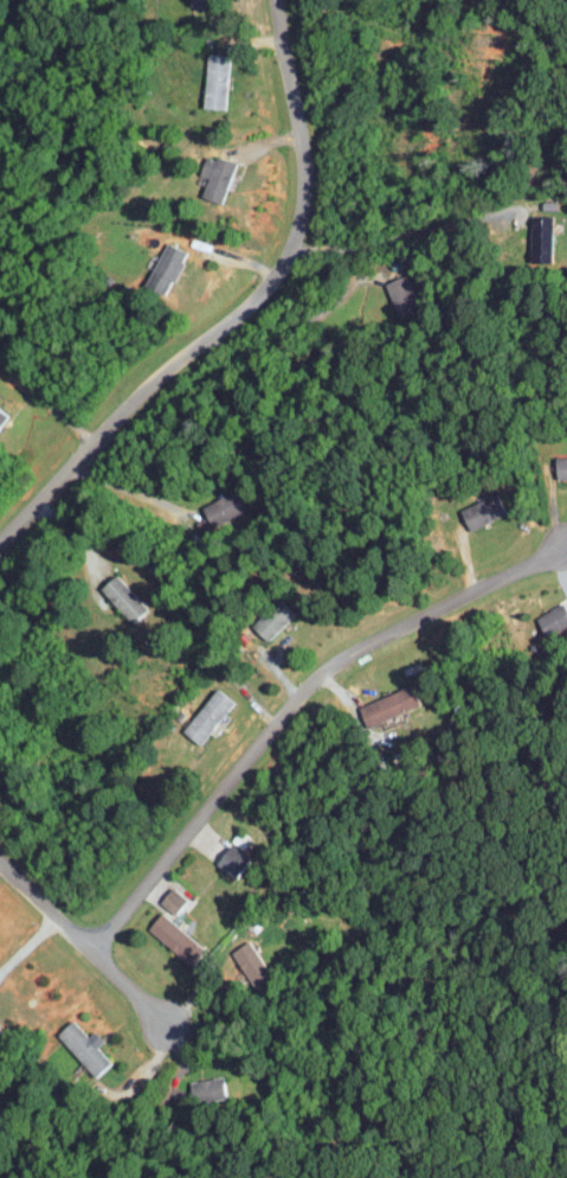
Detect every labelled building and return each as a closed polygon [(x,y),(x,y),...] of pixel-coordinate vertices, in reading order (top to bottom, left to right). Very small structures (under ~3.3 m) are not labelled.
[(223,108),(228,55),(206,53),(201,106),(223,108)] [(200,196),(221,203),(233,163),(205,154),(198,174),(207,177),(200,196)] [(553,216),(530,215),(529,261),(551,262),(553,216)] [(186,252),(166,242),(145,285),(166,295),(186,252)] [(397,309),(425,298),(414,271),(386,282),(397,309)] [(554,456),(554,478),(566,478),(566,456),(554,456)] [(202,504),(208,524),(246,512),(239,492),(202,504)] [(457,510),(467,530),(502,513),(493,493),(457,510)] [(98,588),(130,622),(145,608),(113,574),(98,588)] [(250,625),(265,640),(290,617),(276,602),(250,625)] [(566,626),(566,612),(561,602),(535,618),(547,638),(566,626)] [(356,706),(365,727),(416,706),(408,686),(356,706)] [(181,730),(198,744),(232,702),(215,689),(181,730)] [(174,914),(187,900),(172,886),(159,900),(174,914)] [(147,926),(185,961),(199,945),(161,911),(147,926)] [(273,974),(247,940),(231,952),(256,986),(273,974)] [(55,1033),(95,1076),(113,1060),(89,1034),(87,1036),(71,1018),(55,1033)] [(194,1103),(228,1096),(224,1075),(190,1082),(194,1103)]
